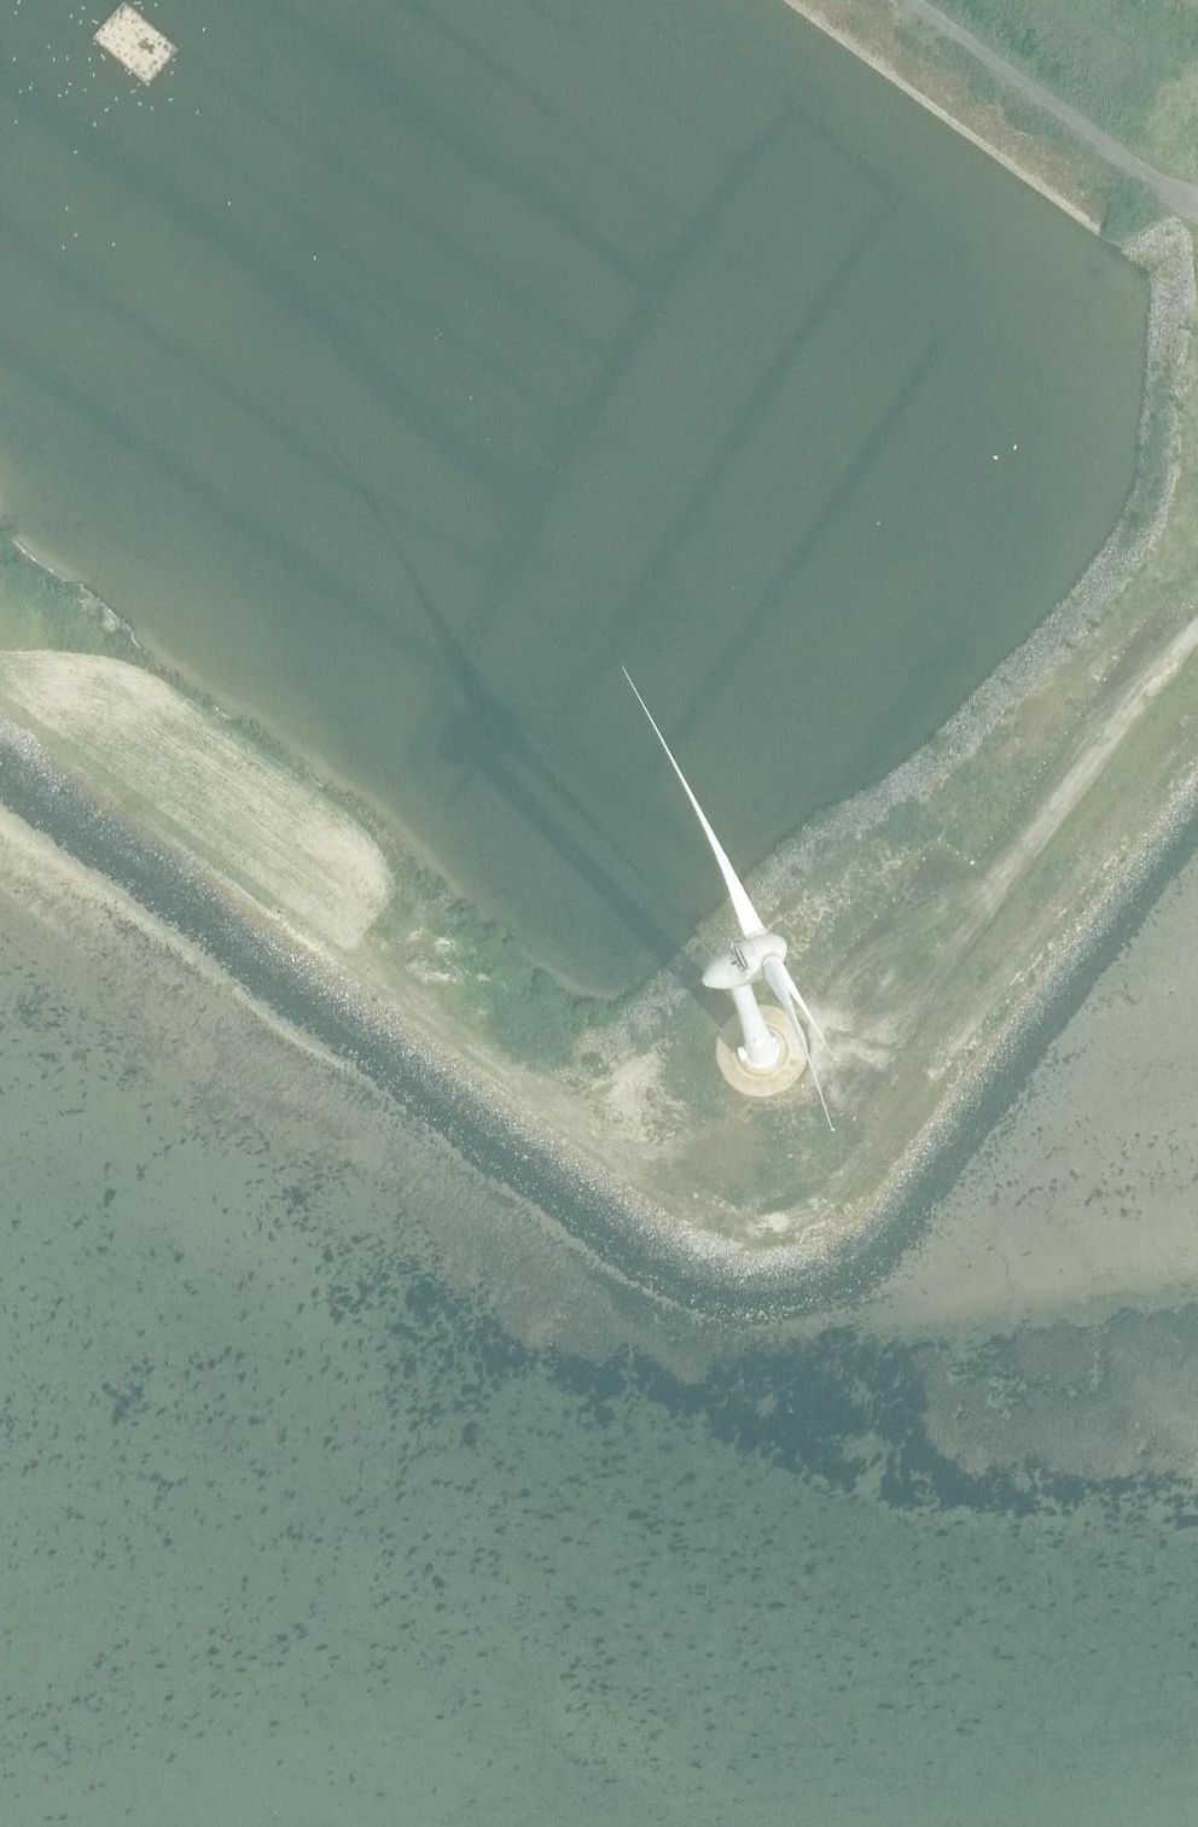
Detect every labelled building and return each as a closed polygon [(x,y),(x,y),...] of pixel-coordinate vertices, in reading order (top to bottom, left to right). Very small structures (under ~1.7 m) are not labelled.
[(748,1046),(746,1049),(746,1054),(748,1058),(750,1061),(752,1064),(756,1066),(760,1067),(764,1068),(768,1067),(771,1065),(774,1062),(777,1059),(778,1056),(779,1052),(778,1048),(777,1044),(774,1041),(771,1038),(768,1036),(764,1035),(760,1036),(756,1037),(752,1039),(750,1042),(748,1046)]
